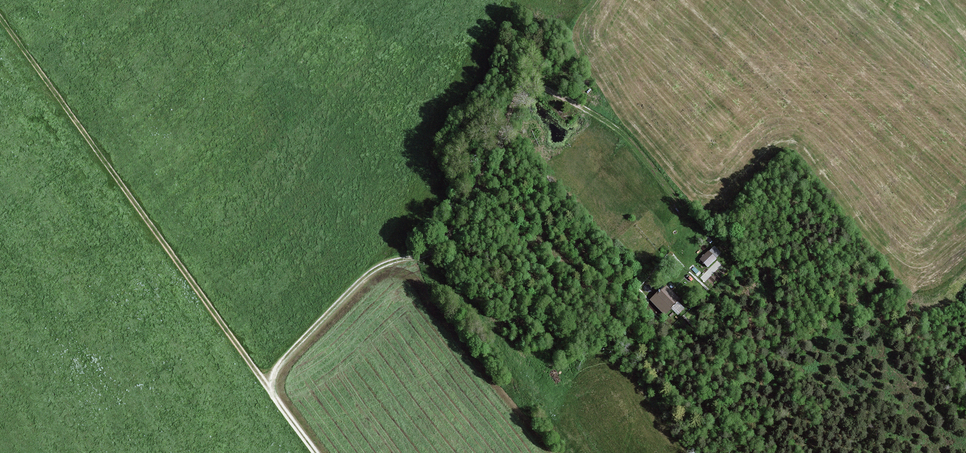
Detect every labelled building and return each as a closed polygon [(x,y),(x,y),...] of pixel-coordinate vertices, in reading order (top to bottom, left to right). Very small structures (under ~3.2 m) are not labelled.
[(709,267),(723,254),(715,245),(701,258),(709,267)] [(668,315),(682,300),(666,284),(652,299),(668,315)]
